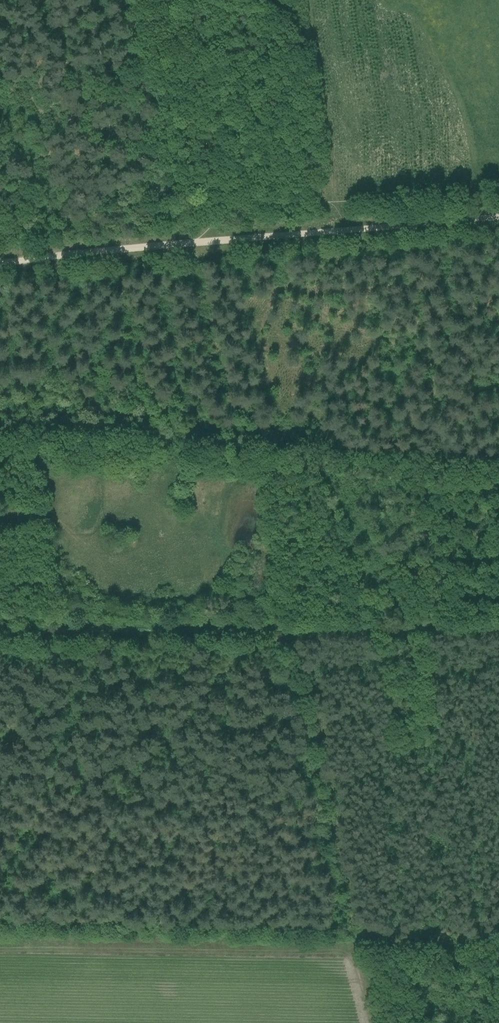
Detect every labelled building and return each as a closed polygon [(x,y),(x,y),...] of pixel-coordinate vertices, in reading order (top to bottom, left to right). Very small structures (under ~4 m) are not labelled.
[(153,572),(163,569),(161,559),(150,561),(153,572)]
